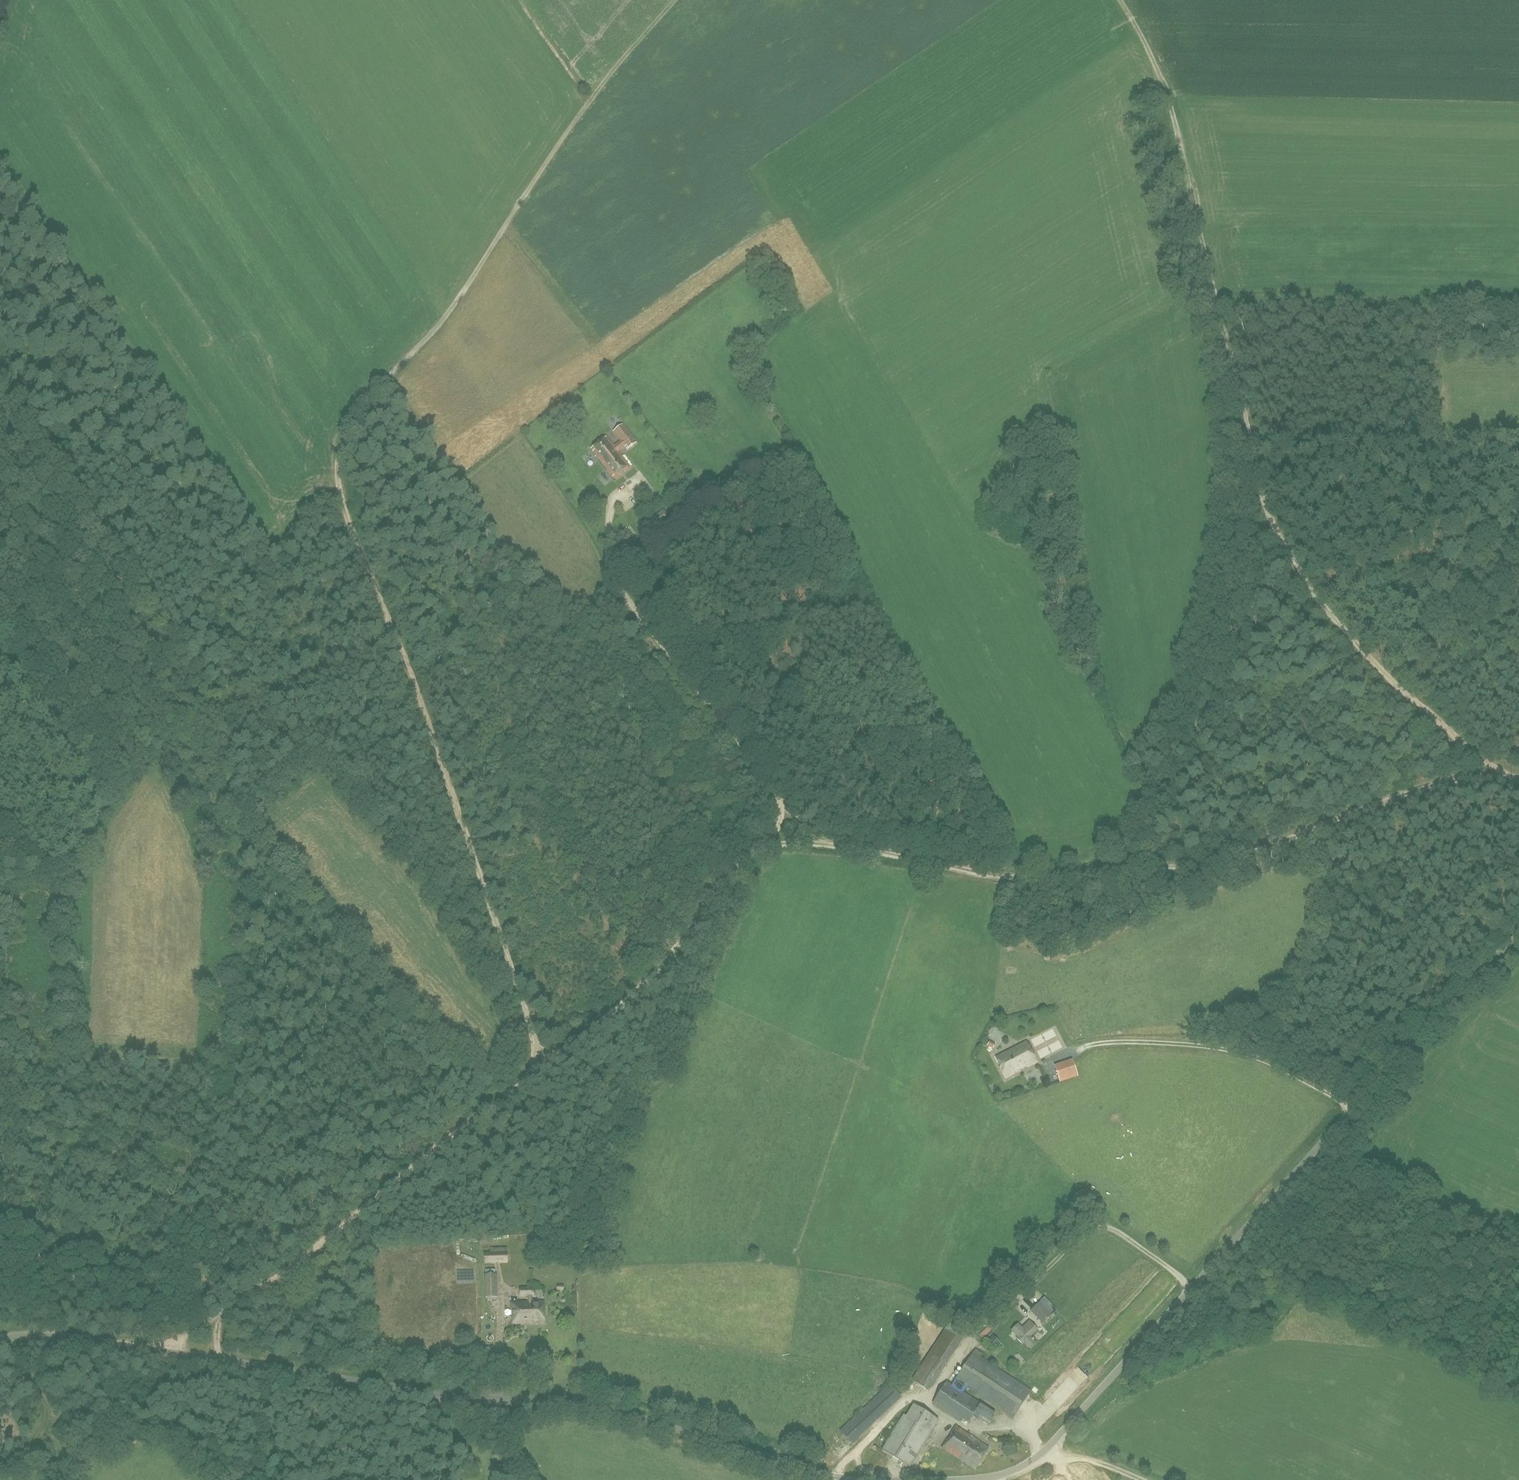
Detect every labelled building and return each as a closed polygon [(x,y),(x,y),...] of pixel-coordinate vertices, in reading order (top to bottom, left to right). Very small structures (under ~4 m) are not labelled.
[(1117,138),(1116,128),(1105,129),(1106,139),(1117,138)] [(614,447),(618,451),(625,446),(628,450),(636,443),(622,425),(613,432),(621,442),(614,447)] [(620,475),(619,474),(624,471),(625,471),(630,467),(618,452),(618,451),(614,447),(607,437),(591,449),(615,479),(620,475)] [(671,519),(663,509),(653,517),(661,527),(671,519)] [(657,574),(651,567),(649,565),(640,573),(647,582),(657,574)] [(1027,1042),(996,1057),(1004,1074),(1035,1059),(1033,1054),(1032,1054),(1031,1055),(1028,1050),(1030,1050),(1030,1049),(1027,1042)] [(1066,1080),(1078,1076),(1073,1063),(1062,1067),(1056,1069),(1060,1082),(1066,1080)] [(1033,1086),(1042,1083),(1039,1075),(1030,1078),(1033,1086)] [(484,1253),(485,1263),(508,1262),(508,1252),(484,1253)] [(485,1298),(498,1298),(498,1275),(484,1275),(485,1298)] [(527,1298),(528,1300),(528,1304),(513,1304),(513,1313),(514,1313),(514,1319),(513,1319),(513,1325),(546,1324),(546,1303),(533,1303),(533,1297),(535,1297),(535,1287),(520,1288),(520,1298),(527,1298)] [(1043,1323),(1051,1315),(1039,1303),(1031,1311),(1043,1323)] [(1036,1343),(1030,1337),(1038,1329),(1030,1321),(1022,1328),(1018,1324),(1012,1331),(1018,1337),(1017,1338),(1023,1345),(1024,1343),(1029,1349),(1036,1343)] [(968,1422),(974,1413),(980,1404),(963,1392),(966,1387),(1013,1418),(1031,1391),(973,1353),(952,1385),(947,1381),(933,1403),(959,1421),(961,1418),(968,1422)] [(945,1366),(928,1355),(912,1380),(926,1390),(930,1384),(932,1386),(945,1366)] [(889,1385),(840,1431),(851,1443),(900,1396),(889,1385)] [(980,1404),(974,1413),(973,1415),(988,1425),(995,1413),(980,1404)] [(906,1416),(904,1415),(882,1450),(909,1467),(938,1420),(914,1405),(906,1416)] [(975,1469),(989,1448),(956,1426),(951,1434),(955,1437),(951,1442),(947,1439),(942,1447),(975,1469)] [(845,1441),(834,1451),(842,1460),(853,1450),(845,1441)]
